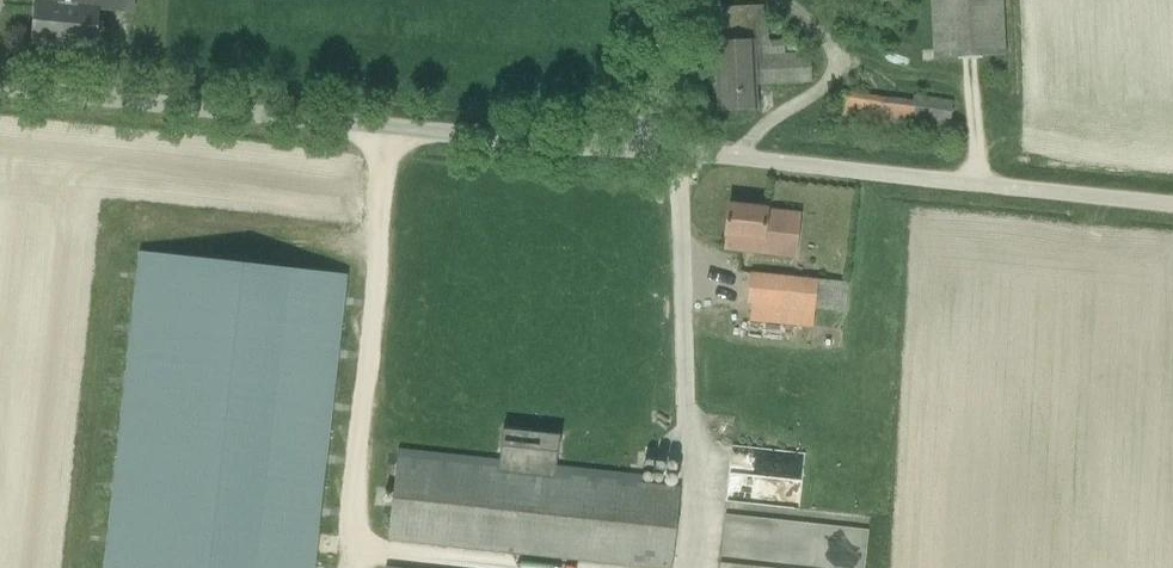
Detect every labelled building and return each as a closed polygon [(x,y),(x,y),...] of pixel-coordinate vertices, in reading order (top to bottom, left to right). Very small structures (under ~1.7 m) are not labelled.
[(37,1),(33,41),(95,48),(100,4),(73,1),(73,0),(35,0),(35,1),(37,1)] [(936,59),(1006,57),(1003,0),(933,0),(936,59)] [(765,26),(764,6),(713,9),(719,110),(757,109),(756,85),(812,82),(811,53),(784,54),(783,25),(765,26)] [(866,118),(881,120),(885,96),(870,93),(866,118)] [(912,99),(908,124),(949,130),(954,100),(913,94),(912,99)] [(801,212),(767,208),(729,203),(724,249),(796,257),(801,212)] [(105,567),(314,567),(346,275),(140,252),(105,567)] [(818,277),(813,276),(753,270),(749,304),(751,305),(750,321),(813,327),(815,308),(846,311),(849,281),(818,279),(818,277)] [(556,474),(560,435),(503,429),(499,468),(398,457),(389,540),(650,567),(670,567),(679,487),(556,474)] [(798,505),(804,454),(746,447),(744,471),(730,469),(727,496),(798,505)]
